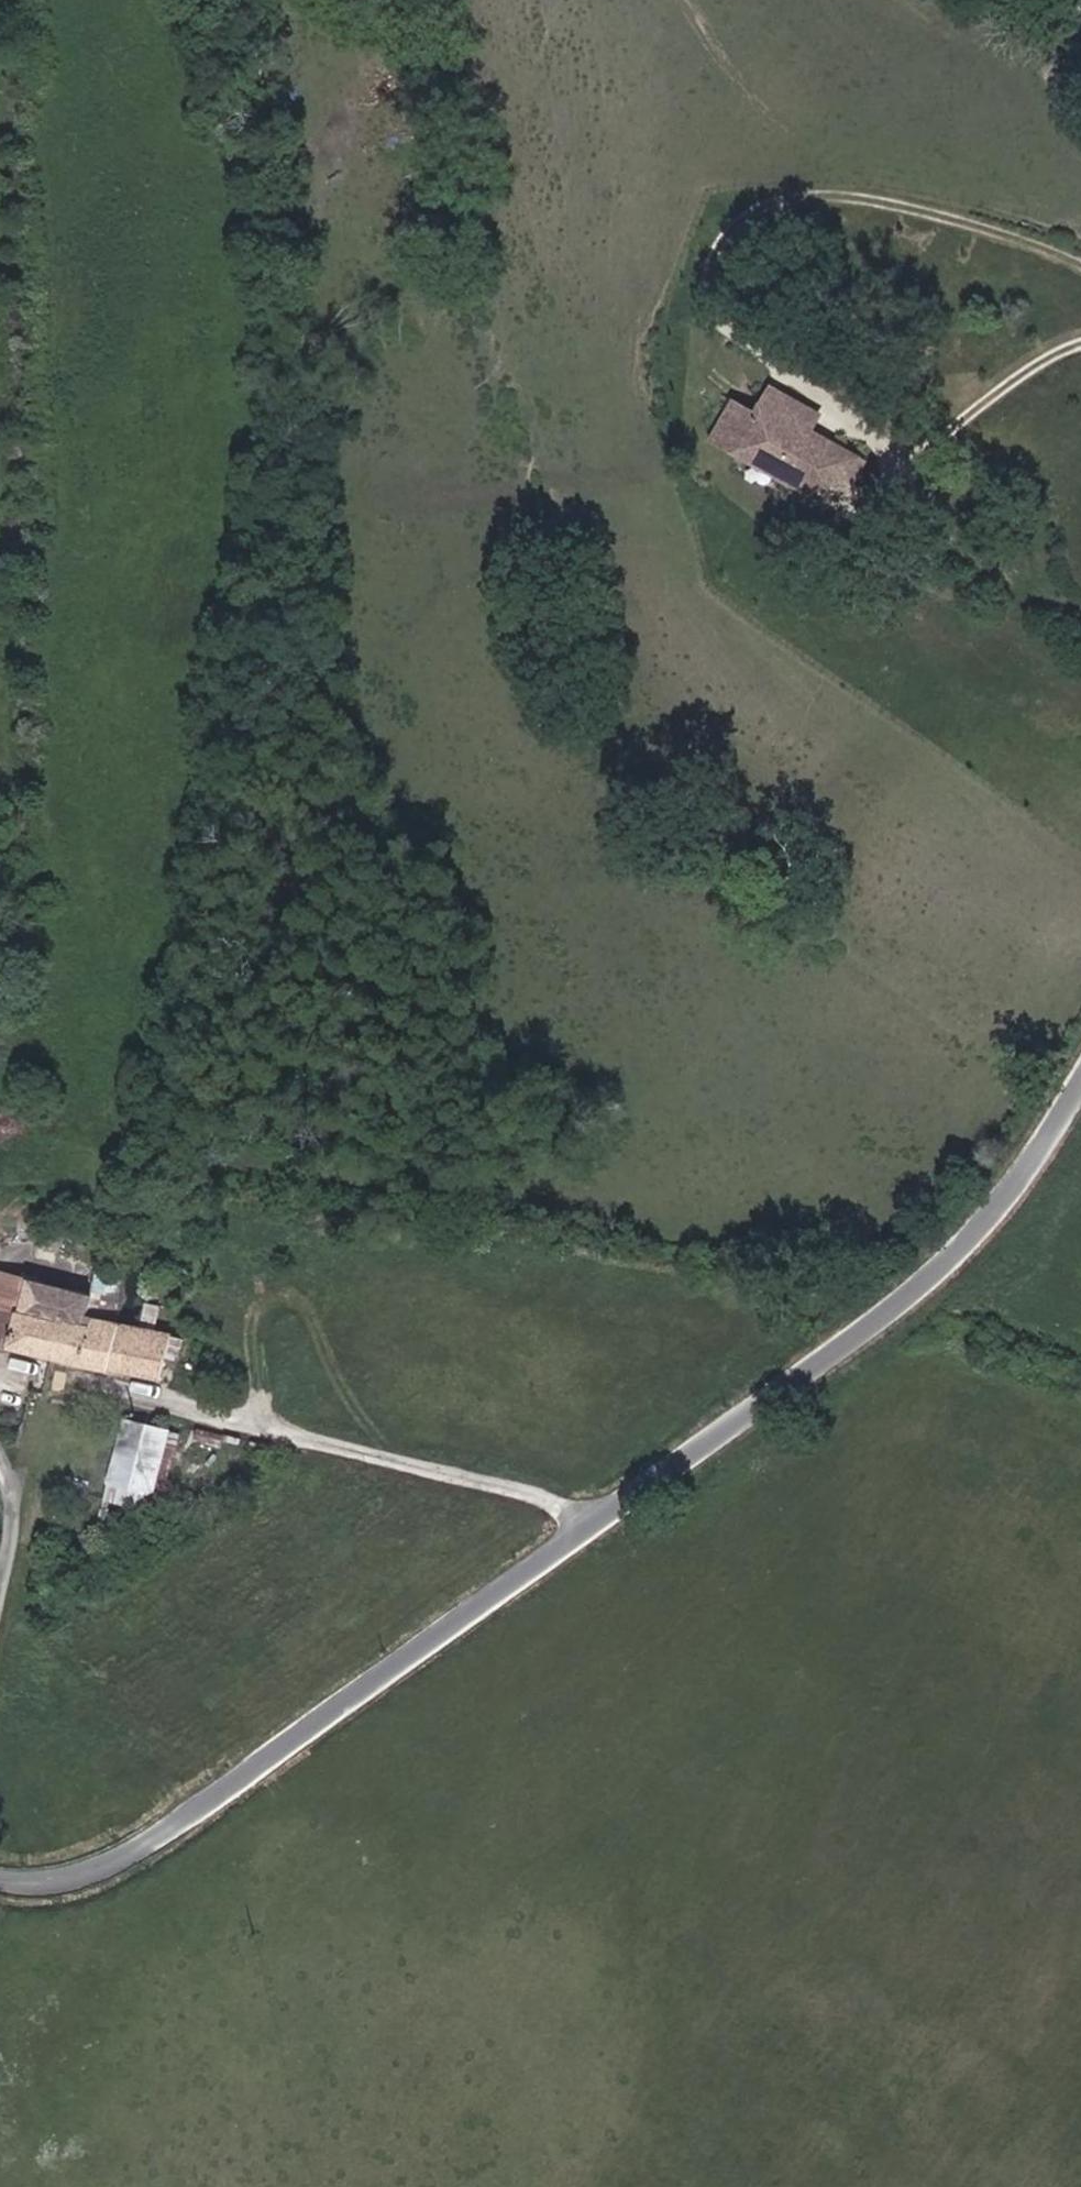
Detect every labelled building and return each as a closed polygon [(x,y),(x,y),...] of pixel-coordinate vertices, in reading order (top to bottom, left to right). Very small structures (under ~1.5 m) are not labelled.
[(736,395),(711,442),(841,509),(869,456),(816,429),(826,409),(773,382),(760,408),(736,395)] [(134,1338),(105,1330),(117,1285),(93,1280),(86,1308),(78,1341),(50,1336),(44,1362),(156,1392),(164,1352),(146,1347),(151,1323),(137,1320),(134,1338)] [(78,1341),(86,1308),(0,1287),(0,1352),(44,1362),(50,1336),(78,1341)] [(101,1495),(149,1508),(168,1441),(119,1428),(101,1495)]
